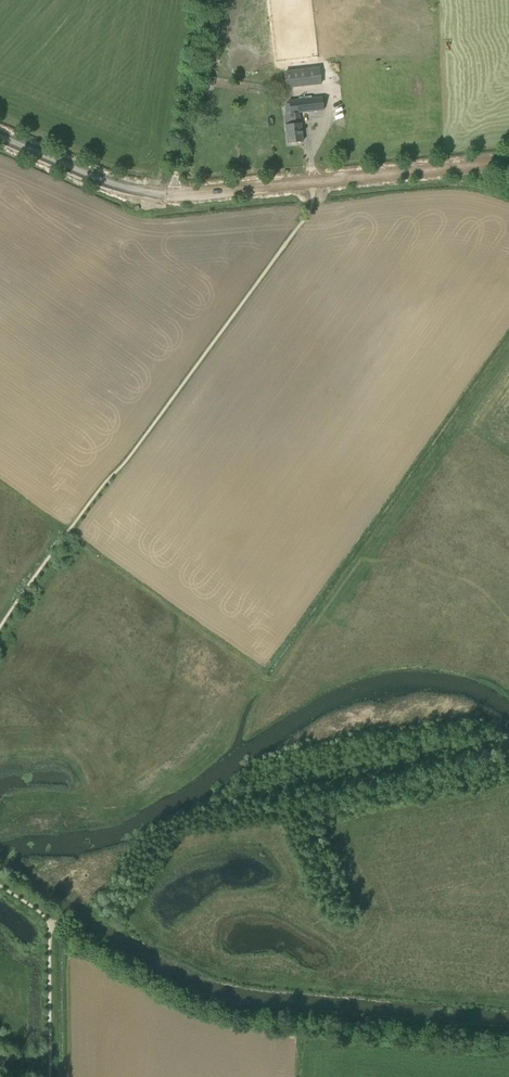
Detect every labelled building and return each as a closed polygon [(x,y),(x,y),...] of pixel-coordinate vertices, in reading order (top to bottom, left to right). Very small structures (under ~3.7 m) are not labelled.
[(292,89),(321,83),(318,70),(295,75),(289,77),(292,89)] [(301,123),(300,113),(324,110),(322,96),(289,100),(289,106),(285,107),(286,113),(284,113),(285,125),(286,125),(288,143),(303,142),(301,123)]
